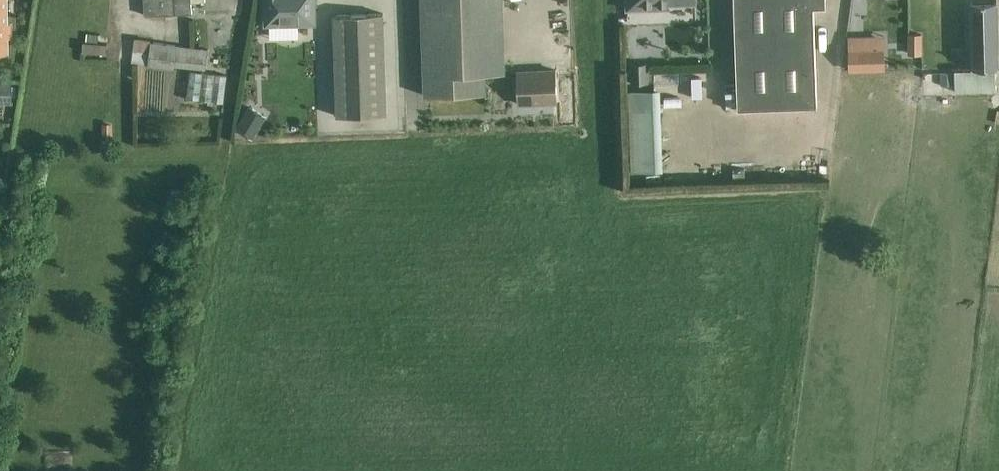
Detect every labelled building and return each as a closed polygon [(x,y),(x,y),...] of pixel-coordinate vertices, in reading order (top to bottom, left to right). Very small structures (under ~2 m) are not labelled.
[(9,52),(8,0),(0,0),(0,53),(9,52)] [(175,14),(193,14),(192,2),(207,2),(207,0),(144,0),(144,15),(175,14)] [(266,24),(316,24),(316,0),(266,0),(266,24)] [(425,95),(487,93),(486,73),(506,73),(503,0),(422,0),(425,95)] [(697,0),(627,0),(628,11),(671,9),(671,5),(697,4),(697,0)] [(827,0),(734,0),(738,109),(818,106),(815,7),(827,6),(827,0)] [(971,68),(978,68),(998,68),(997,2),(971,2),(971,68)] [(335,15),(335,35),(338,117),(387,115),(384,13),(335,15)] [(862,42),(864,30),(849,29),(844,61),(880,65),(882,44),(862,42)] [(651,34),(621,35),(622,65),(653,64),(651,34)] [(923,34),(908,34),(908,50),(913,55),(923,55),(923,34)] [(136,38),(133,62),(148,64),(148,66),(175,69),(176,66),(206,70),(209,49),(151,41),(152,40),(136,38)] [(83,57),(83,72),(105,71),(105,57),(83,57)] [(557,70),(518,72),(519,103),(558,102),(557,70)] [(996,90),(996,70),(956,71),(956,92),(996,90)] [(13,104),(13,82),(0,82),(0,104),(13,104)] [(186,114),(221,116),(222,89),(188,87),(186,114)] [(664,170),(661,91),(630,92),(633,172),(664,170)] [(516,120),(557,119),(557,104),(516,105),(516,120)] [(156,122),(157,112),(149,111),(149,110),(139,108),(138,119),(156,122)] [(567,109),(561,116),(561,122),(573,122),(573,109),(567,109)] [(251,139),(263,119),(250,111),(237,131),(251,139)]
